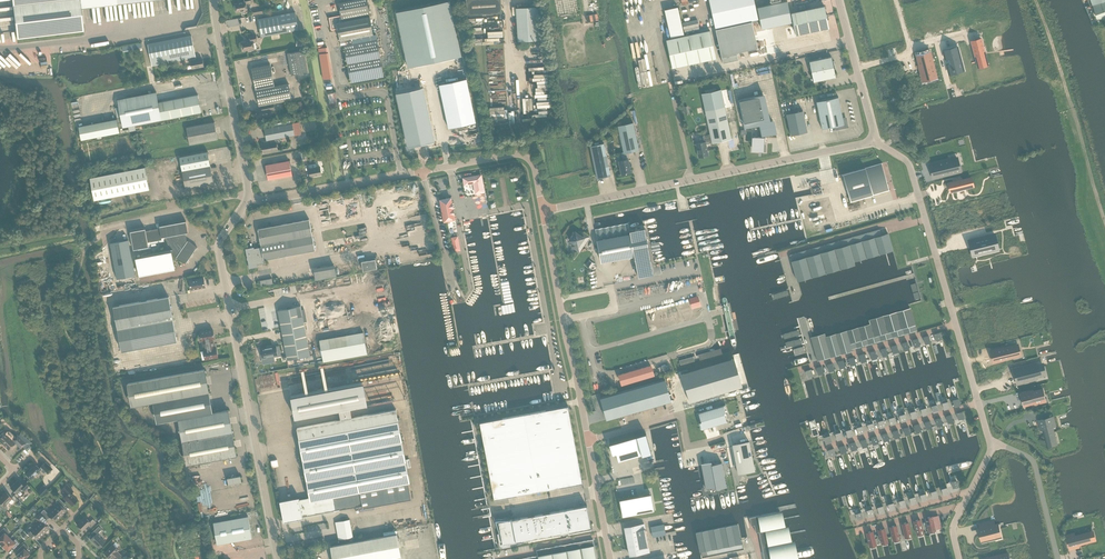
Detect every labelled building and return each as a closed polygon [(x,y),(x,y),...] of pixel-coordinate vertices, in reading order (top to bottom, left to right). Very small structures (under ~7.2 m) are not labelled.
[(12,5),(16,38),(84,30),(81,8),(153,0),(12,0),(12,5)] [(246,3),(251,2),(251,0),(244,0),(245,1),(242,2),(242,3),(234,4),(236,12),(240,11),(241,12),(248,11),(246,3)] [(338,3),(341,16),(329,18),(332,29),(338,28),(340,41),(373,34),(367,0),(352,0),(338,3)] [(467,14),(502,12),(501,0),(466,0),(467,14)] [(715,29),(752,21),(759,20),(754,0),(709,0),(715,29)] [(963,4),(961,4),(965,20),(976,17),(972,0),(962,0),(963,4)] [(462,56),(450,1),(396,12),(408,68),(462,56)] [(787,1),(757,8),(761,29),(792,22),(787,1)] [(1104,21),(1104,1),(1093,5),(1099,23),(1104,21)] [(671,36),(684,33),(678,6),(665,9),(671,36)] [(824,6),(791,13),(796,35),(829,28),(827,20),(828,19),(827,14),(826,14),(824,6)] [(516,8),(518,41),(540,40),(538,7),(516,8)] [(258,19),(261,37),(272,35),(272,38),(279,37),(278,33),(298,30),(295,12),(258,19)] [(682,23),(685,33),(700,30),(697,19),(682,23)] [(752,21),(715,29),(723,63),(738,60),(737,52),(758,48),(752,21)] [(710,31),(666,40),(672,68),(716,58),(710,31)] [(256,35),(249,36),(250,40),(249,40),(249,41),(242,43),(243,51),(248,50),(248,51),(255,50),(253,42),(257,41),(256,35)] [(191,61),(192,69),(204,66),(202,59),(195,60),(195,58),(196,58),(191,36),(148,44),(152,66),(190,59),(191,61)] [(981,38),(973,41),(974,53),(978,66),(986,64),(984,51),(981,38)] [(351,82),(384,76),(377,39),(344,45),(351,82)] [(287,53),(291,75),(308,72),(304,50),(287,53)] [(958,50),(944,54),(946,63),(948,63),(949,67),(947,68),(949,75),(962,72),(961,66),(962,65),(958,50)] [(329,54),(319,55),(324,81),(333,80),(329,54)] [(930,54),(917,57),(923,79),(926,78),(928,84),(937,82),(930,54)] [(833,64),(834,64),(833,60),(832,61),(831,57),(809,61),(813,81),(835,77),(833,64)] [(292,100),(288,83),(274,86),(270,64),(251,68),(259,106),(261,106),(262,109),(255,111),(257,118),(268,116),(267,111),(274,110),(273,103),(292,100)] [(448,128),(475,122),(466,79),(439,85),(448,128)] [(436,142),(424,88),(397,94),(409,148),(436,142)] [(712,143),(731,139),(721,88),(701,93),(710,134),(703,136),(704,142),(696,144),(699,157),(708,155),(706,144),(712,142),(712,143)] [(156,92),(117,100),(123,127),(162,120),(201,112),(198,95),(158,102),(156,92)] [(774,130),(772,120),(765,121),(760,96),(763,95),(738,100),(744,129),(758,126),(760,136),(761,136),(762,138),(754,138),(753,150),(765,151),(765,138),(764,138),(764,136),(772,134),(770,134),(770,133),(771,132),(771,131),(772,130),(773,129),(774,129),(774,130)] [(816,102),(822,129),(834,126),(835,130),(848,127),(846,117),(842,118),(838,97),(816,102)] [(532,116),(532,118),(547,118),(547,111),(544,112),(544,109),(538,109),(538,115),(532,116)] [(807,132),(803,111),(786,114),(791,136),(807,132)] [(117,119),(79,127),(81,140),(119,132),(117,119)] [(186,127),(190,145),(218,139),(214,122),(186,127)] [(621,174),(631,172),(628,159),(627,159),(626,153),(639,150),(633,123),(618,126),(623,152),(621,153),(623,161),(619,161),(621,174)] [(264,129),(266,140),(294,135),(292,124),(264,129)] [(262,145),(263,153),(278,150),(277,143),(280,143),(279,139),(270,141),(271,143),(262,145)] [(610,176),(603,143),(589,146),(596,175),(589,176),(589,174),(580,176),(582,188),(591,186),(591,183),(597,182),(596,179),(610,176)] [(185,188),(213,183),(208,152),(180,157),(185,188)] [(957,158),(930,165),(933,178),(960,171),(957,158)] [(320,167),(316,168),(315,160),(308,162),(310,177),(321,175),(320,167)] [(266,166),(268,179),(292,175),(289,161),(266,166)] [(890,190),(889,190),(881,163),(882,163),(841,175),(842,175),(850,201),(848,202),(849,202),(890,190)] [(94,200),(149,189),(145,167),(90,178),(94,200)] [(483,189),(481,175),(472,177),(464,178),(465,185),(474,183),(475,190),(475,192),(476,192),(483,191),(484,190),(483,189)] [(969,187),(967,179),(949,183),(951,192),(969,187)] [(447,222),(455,220),(453,204),(455,204),(456,203),(454,193),(452,191),(440,194),(441,200),(441,202),(445,222),(447,222)] [(254,249),(254,247),(246,249),(249,269),(257,267),(257,264),(265,263),(264,260),(315,250),(309,219),(258,229),(261,247),(254,249)] [(184,238),(185,237),(185,235),(184,235),(184,233),(188,233),(186,221),(159,226),(160,228),(146,231),(145,229),(130,231),(134,250),(149,247),(148,242),(162,240),(161,238),(165,237),(175,249),(171,250),(141,255),(141,257),(135,258),(138,275),(175,268),(173,260),(176,259),(177,258),(185,264),(197,247),(188,241),(185,244),(184,238)] [(629,231),(628,223),(611,226),(595,229),(597,240),(601,262),(634,256),(638,278),(654,275),(645,228),(629,231)] [(833,231),(831,225),(818,229),(820,235),(833,231)] [(572,246),(579,251),(589,237),(583,233),(580,236),(575,232),(574,235),(573,234),(571,237),(571,238),(570,240),(574,243),(572,246)] [(994,234),(968,240),(970,246),(974,245),(977,254),(995,250),(993,241),(996,240),(994,234)] [(881,235),(791,261),(797,281),(855,265),(854,262),(886,252),(881,235)] [(458,236),(451,237),(454,252),(461,250),(458,236)] [(913,239),(903,242),(906,253),(913,251),(913,252),(916,251),(913,239)] [(128,240),(111,243),(117,279),(135,275),(128,240)] [(363,271),(377,269),(376,265),(377,264),(376,258),(373,258),(373,260),(361,262),(363,271)] [(107,267),(106,260),(98,261),(99,270),(105,269),(105,277),(111,276),(110,267),(107,267)] [(315,280),(336,276),(335,267),(314,271),(315,280)] [(204,278),(189,281),(191,290),(205,287),(204,278)] [(113,307),(122,351),(177,341),(169,296),(113,307)] [(699,297),(690,298),(692,309),(701,307),(699,297)] [(998,335),(1011,332),(1007,318),(1014,316),(1010,301),(995,305),(995,311),(997,311),(999,319),(994,320),(998,335)] [(278,310),(287,360),(310,355),(300,306),(278,310)] [(870,324),(846,331),(850,345),(852,344),(859,342),(861,341),(864,341),(871,339),(873,338),(876,337),(883,335),(885,334),(887,334),(915,326),(910,308),(869,320),(870,324)] [(203,351),(205,360),(218,357),(216,348),(213,349),(213,347),(214,346),(213,339),(214,339),(213,330),(200,332),(202,341),(204,351),(203,351)] [(825,334),(811,338),(816,355),(820,354),(823,353),(825,353),(832,351),(834,350),(837,349),(842,348),(845,347),(847,346),(850,346),(850,345),(846,331),(826,337),(825,334)] [(363,332),(319,340),(323,362),(367,353),(363,332)] [(272,347),(260,349),(262,358),(262,360),(267,359),(267,360),(274,359),(274,357),(281,356),(279,345),(274,346),(272,347)] [(1015,348),(991,354),(993,365),(1018,359),(1015,348)] [(734,358),(681,374),(689,402),(742,387),(734,358)] [(1034,368),(1033,364),(1020,368),(1022,376),(1015,377),(1017,384),(1023,382),(1023,380),(1029,379),(1030,380),(1037,379),(1036,375),(1043,374),(1041,366),(1034,368)] [(653,375),(651,366),(619,375),(622,384),(653,375)] [(232,433),(228,410),(213,413),(209,392),(205,370),(127,384),(131,406),(153,402),(157,423),(178,419),(182,442),(187,464),(236,455),(232,433)] [(665,380),(600,398),(606,420),(671,401),(665,380)] [(342,419),(351,418),(350,409),(367,406),(362,382),(291,396),(295,419),(340,411),(342,419)] [(1032,391),(1020,394),(1023,405),(1035,402),(1035,403),(1046,401),(1043,389),(1032,392),(1032,391)] [(726,412),(724,405),(698,413),(701,422),(700,422),(702,429),(727,422),(724,413),(726,412)] [(578,460),(572,428),(568,406),(545,410),(502,418),(480,422),(484,445),(490,477),(494,499),(517,495),(560,487),(582,483),(578,460)] [(299,497),(280,501),(280,503),(281,502),(284,520),(283,521),(284,522),(303,518),(303,516),(355,506),(355,509),(363,508),(411,499),(408,482),(409,482),(396,409),(351,418),(342,419),(297,428),(310,497),(308,497),(308,498),(299,499),(299,497)] [(1051,419),(1039,422),(1042,434),(1045,433),(1048,448),(1060,445),(1058,436),(1053,437),(1052,431),(1054,431),(1051,419)] [(17,435),(15,436),(10,431),(7,431),(5,433),(3,432),(0,435),(0,442),(8,450),(15,443),(20,448),(25,443),(17,435)] [(646,434),(609,445),(612,455),(616,454),(618,461),(651,452),(646,434)] [(741,444),(741,445),(733,447),(738,473),(746,471),(746,469),(754,467),(749,442),(741,444)] [(716,486),(716,489),(726,487),(722,462),(712,464),(711,461),(701,463),(706,488),(716,486)] [(47,473),(52,469),(45,462),(39,468),(34,463),(24,473),(31,479),(40,470),(42,471),(44,469),(47,473)] [(227,478),(228,485),(241,483),(240,476),(227,478)] [(24,481),(21,484),(17,480),(10,487),(17,494),(22,489),(24,491),(29,486),(24,481)] [(952,488),(959,487),(957,480),(950,482),(952,488)] [(70,494),(73,491),(66,484),(61,490),(67,495),(63,498),(71,506),(77,500),(70,494)] [(38,492),(37,493),(41,497),(48,490),(47,489),(44,486),(38,492)] [(0,498),(0,502),(1,503),(0,504),(0,507),(4,511),(7,508),(5,506),(12,499),(11,498),(5,492),(0,498)] [(651,494),(619,500),(622,517),(654,511),(651,494)] [(52,508),(61,517),(61,516),(60,516),(66,510),(60,505),(63,503),(65,505),(65,504),(58,498),(55,500),(58,503),(53,509),(52,508)] [(569,532),(591,528),(587,505),(580,507),(520,518),(512,519),(512,520),(499,522),(503,544),(516,542),(524,541),(524,540),(569,532)] [(60,517),(61,517),(52,508),(52,509),(48,514),(44,510),(41,513),(47,519),(49,517),(55,522),(60,516),(60,517)] [(780,511),(749,517),(751,525),(754,525),(756,532),(759,532),(764,558),(796,558),(793,541),(789,541),(786,526),(783,527),(780,511)] [(44,533),(49,527),(47,525),(49,523),(46,520),(40,513),(35,518),(39,522),(36,525),(35,525),(44,534),(44,533)] [(932,516),(925,518),(929,532),(935,530),(935,529),(941,528),(938,515),(932,517),(932,516)] [(248,516),(213,523),(217,544),(252,538),(248,516)] [(88,525),(90,527),(96,522),(92,519),(90,522),(85,517),(77,525),(82,530),(88,525)] [(335,522),(338,539),(353,537),(350,519),(335,522)] [(913,521),(916,536),(924,534),(920,519),(913,521)] [(901,524),(905,539),(912,537),(908,522),(901,524)] [(982,523),(979,524),(983,539),(987,538),(988,541),(999,538),(997,531),(998,531),(998,530),(999,529),(998,525),(984,528),(982,523)] [(644,524),(624,527),(630,556),(649,552),(644,524)] [(743,549),(741,540),(740,540),(737,524),(696,533),(700,552),(701,552),(702,558),(743,549)] [(44,534),(35,525),(36,526),(31,531),(28,528),(25,532),(32,538),(30,536),(32,534),(38,539),(43,533),(44,534)] [(889,527),(893,541),(900,540),(897,525),(889,527)] [(92,533),(94,535),(90,539),(99,548),(104,542),(97,534),(101,529),(98,526),(92,533)] [(0,537),(0,544),(2,545),(9,538),(6,534),(8,532),(4,527),(0,531),(0,535),(1,536),(0,537)] [(877,530),(881,544),(888,543),(885,528),(877,530)] [(865,533),(869,547),(876,546),(873,531),(865,533)] [(1066,536),(1069,549),(1079,547),(1078,543),(1091,540),(1089,533),(1067,538),(1066,536)] [(397,534),(331,546),(333,558),(386,558),(401,556),(397,534)] [(15,538),(13,541),(9,538),(2,545),(7,551),(11,546),(14,549),(19,543),(15,538)] [(593,539),(536,550),(537,556),(520,558),(597,558),(593,539)] [(24,544),(18,549),(20,552),(16,556),(19,558),(24,558),(29,554),(26,550),(28,548),(24,544)] [(104,553),(109,558),(112,556),(113,557),(112,558),(114,558),(117,558),(121,555),(117,551),(118,550),(112,544),(104,553)]
